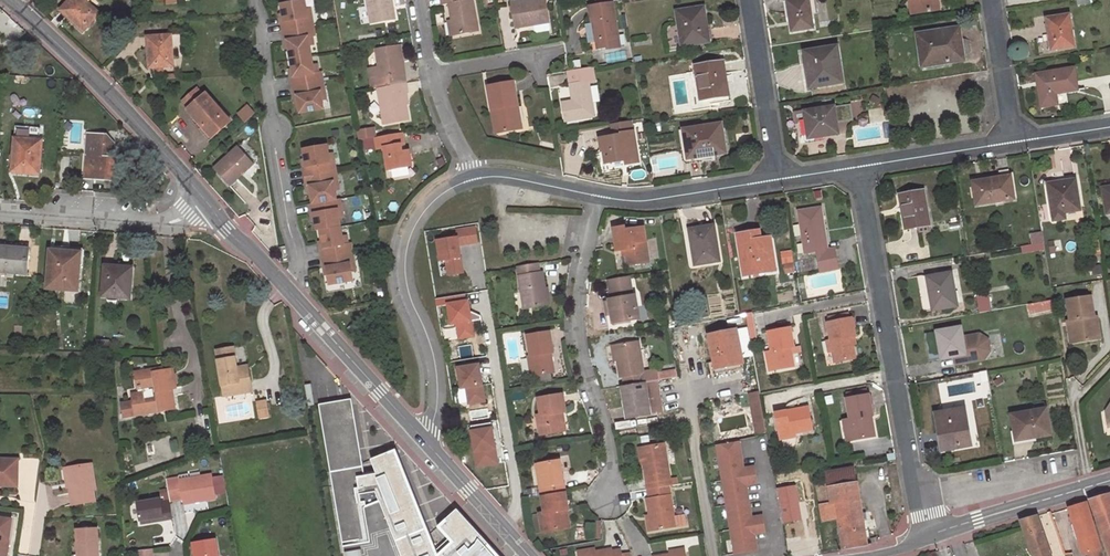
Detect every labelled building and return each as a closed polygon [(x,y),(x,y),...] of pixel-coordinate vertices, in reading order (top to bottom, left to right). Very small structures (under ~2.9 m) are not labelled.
[(83,33),(101,14),(86,0),(70,0),(61,9),(68,16),(67,17),(83,33)] [(328,110),(324,70),(318,70),(310,0),(296,0),(280,2),(285,49),(290,48),(297,114),(328,110)] [(396,20),(393,0),(368,0),(372,24),(396,20)] [(455,34),(478,30),(473,0),(443,0),(444,6),(450,4),(455,34)] [(513,3),(517,28),(535,25),(550,23),(546,0),(533,0),(513,3)] [(791,17),(789,17),(791,32),(813,28),(811,15),(809,0),(795,0),(789,1),(791,17)] [(816,0),(809,0),(811,15),(818,14),(816,0)] [(911,5),(916,4),(917,12),(939,8),(938,0),(910,0),(911,5)] [(614,3),(590,7),(592,24),(595,41),(606,39),(607,46),(608,49),(621,46),(614,3)] [(703,7),(676,11),(681,47),(706,42),(702,19),(705,19),(703,7)] [(1069,15),(1047,19),(1052,50),(1074,46),(1069,15)] [(550,23),(535,25),(536,31),(539,33),(552,31),(550,23)] [(958,27),(918,34),(922,60),(946,56),(946,62),(963,59),(958,27)] [(172,36),(149,37),(150,45),(148,45),(150,68),(174,66),(172,36)] [(606,39),(595,41),(596,48),(607,46),(606,39)] [(400,46),(377,50),(383,87),(406,83),(400,46)] [(836,46),(805,51),(811,87),(842,82),(836,46)] [(923,66),(946,62),(946,56),(922,60),(923,66)] [(723,61),(695,66),(700,99),(728,95),(723,61)] [(594,115),(589,82),(596,81),(594,68),(569,72),(573,101),(563,103),(566,120),(594,115)] [(1043,85),(1038,86),(1042,106),(1057,104),(1055,93),(1077,89),(1074,68),(1041,73),(1043,85)] [(514,82),(488,87),(492,111),(499,110),(503,133),(521,130),(514,82)] [(378,88),(385,124),(409,120),(404,94),(409,94),(406,83),(383,87),(378,88)] [(205,124),(215,135),(231,120),(206,93),(192,106),(207,123),(205,124)] [(255,111),(247,102),(239,110),(247,118),(255,111)] [(845,122),(855,120),(851,104),(842,106),(845,122)] [(834,107),(804,111),(808,138),(838,134),(834,107)] [(496,134),(503,133),(499,110),(492,111),(496,134)] [(613,138),(600,140),(602,152),(604,151),(606,163),(626,159),(627,163),(639,161),(632,121),(611,125),(613,138)] [(722,124),(683,129),(687,158),(726,153),(722,124)] [(359,129),(359,138),(377,137),(377,128),(359,129)] [(385,148),(389,170),(411,166),(409,151),(402,152),(400,145),(405,145),(403,133),(364,140),(366,150),(377,148),(378,149),(385,148)] [(108,136),(88,135),(85,177),(119,180),(121,159),(115,159),(106,158),(108,136)] [(109,135),(108,136),(106,158),(115,159),(116,143),(109,135)] [(43,140),(15,138),(12,172),(40,174),(43,140)] [(332,286),(358,283),(352,242),(346,242),(333,143),(304,147),(314,231),(322,230),(323,242),(319,242),(323,267),(329,267),(332,286)] [(238,146),(214,169),(230,186),(255,164),(238,146)] [(411,167),(392,171),(393,178),(412,173),(411,167)] [(998,177),(972,181),(976,205),(1015,199),(1011,175),(1010,175),(1009,173),(998,175),(998,177)] [(127,187),(142,186),(142,177),(127,179),(127,187)] [(1075,179),(1047,183),(1053,221),(1066,219),(1065,213),(1080,211),(1075,179)] [(923,191),(899,195),(902,210),(903,210),(906,229),(917,227),(918,232),(928,230),(927,225),(929,225),(923,191)] [(798,210),(805,252),(816,250),(820,271),(837,268),(834,247),(827,249),(821,207),(798,210)] [(714,224),(689,228),(695,264),(719,260),(714,224)] [(446,262),(448,276),(467,273),(463,246),(480,244),(478,225),(456,228),(457,236),(438,239),(441,263),(446,262)] [(623,226),(612,228),(616,251),(626,249),(628,263),(649,260),(644,226),(624,230),(623,226)] [(776,269),(770,236),(757,238),(756,230),(738,233),(741,253),(748,252),(752,273),(776,269)] [(1023,252),(1045,250),(1044,232),(1031,233),(1032,245),(1023,245),(1023,252)] [(689,234),(684,234),(690,268),(695,267),(689,234)] [(0,246),(0,272),(27,274),(29,248),(0,246)] [(64,250),(51,250),(48,288),(78,291),(81,254),(63,252),(64,250)] [(752,273),(748,252),(741,253),(744,275),(752,273)] [(518,267),(525,308),(549,304),(546,288),(542,272),(540,272),(538,263),(518,267)] [(133,268),(105,266),(103,297),(130,299),(133,268)] [(950,272),(926,277),(933,310),(957,306),(950,272)] [(638,309),(636,295),(633,295),(630,275),(609,279),(612,299),(609,299),(613,324),(637,320),(635,310),(638,309)] [(1101,339),(1097,316),(1095,317),(1091,296),(1067,300),(1070,321),(1075,320),(1079,342),(1101,339)] [(1052,299),(1028,305),(1031,316),(1055,310),(1052,299)] [(458,324),(459,339),(476,337),(473,300),(449,302),(451,325),(458,324)] [(752,313),(746,314),(751,339),(756,338),(752,313)] [(853,346),(851,338),(855,337),(852,318),(828,323),(831,340),(834,352),(836,362),(855,359),(853,346)] [(1067,322),(1071,343),(1079,342),(1075,320),(1070,321),(1067,322)] [(352,324),(348,328),(352,333),(357,329),(352,324)] [(961,327),(936,331),(924,333),(927,353),(940,351),(941,359),(961,355),(962,363),(984,359),(989,351),(987,340),(980,334),(962,337),(961,327)] [(767,352),(770,371),(792,367),(789,349),(792,348),(793,348),(790,328),(768,332),(772,351),(767,352)] [(738,329),(709,335),(716,368),(744,364),(738,329)] [(550,331),(528,335),(531,356),(529,357),(532,376),(554,373),(551,352),(553,352),(550,331)] [(626,386),(646,383),(658,381),(656,371),(644,373),(639,340),(617,344),(617,345),(619,359),(622,378),(625,377),(626,386)] [(217,349),(224,395),(248,391),(246,380),(249,380),(248,369),(237,370),(237,366),(235,357),(232,358),(230,347),(217,349)] [(468,404),(487,403),(484,363),(459,365),(461,389),(468,389),(468,404)] [(624,386),(629,419),(652,415),(646,383),(626,386),(624,386)] [(759,392),(749,394),(757,434),(766,432),(759,392)] [(563,393),(538,398),(541,415),(537,415),(541,434),(563,430),(560,413),(564,412),(567,411),(563,393)] [(872,437),(868,417),(872,416),(873,416),(870,395),(848,400),(851,420),(847,420),(850,441),(872,437)] [(320,405),(344,547),(371,542),(365,508),(381,502),(403,555),(500,555),(458,510),(438,527),(449,539),(437,550),(397,450),(372,460),(377,472),(365,473),(352,400),(320,405)] [(1035,411),(1011,415),(1016,441),(1051,434),(1046,408),(1044,409),(1043,403),(1034,404),(1035,411)] [(812,431),(808,407),(775,413),(779,436),(796,434),(812,431)] [(965,408),(935,413),(938,433),(942,432),(945,450),(971,445),(965,408)] [(476,467),(500,465),(497,426),(474,428),(476,467)] [(758,483),(755,466),(744,468),(740,441),(718,444),(728,503),(750,499),(747,484),(758,483)] [(665,445),(642,448),(649,490),(669,487),(672,486),(665,445)] [(18,486),(19,460),(0,459),(0,486),(18,486)] [(559,462),(539,465),(542,487),(539,487),(540,496),(563,492),(559,462)] [(70,467),(74,487),(71,488),(74,505),(96,502),(94,491),(97,491),(92,464),(70,467)] [(817,485),(821,505),(861,498),(856,466),(825,470),(828,484),(817,485)] [(65,468),(68,488),(71,488),(74,487),(70,467),(65,468)] [(215,499),(212,476),(179,481),(166,483),(170,501),(170,502),(182,500),(183,505),(215,499)] [(648,498),(652,530),(676,526),(669,487),(649,490),(650,498),(648,498)] [(541,534),(564,530),(561,512),(566,511),(563,492),(540,496),(543,514),(538,514),(541,534)] [(1091,501),(1103,535),(1109,533),(1109,495),(1091,501)] [(861,498),(821,505),(824,521),(839,518),(844,549),(869,546),(861,498)] [(766,532),(763,515),(753,517),(750,499),(728,503),(736,553),(758,550),(755,533),(766,532)] [(161,500),(137,503),(139,521),(162,517),(163,521),(173,519),(170,502),(170,501),(161,502),(161,500)] [(1069,510),(1083,554),(1088,553),(1099,549),(1101,549),(1087,504),(1069,510)] [(1038,516),(1020,521),(1033,555),(1051,555),(1038,516)] [(13,521),(0,518),(0,555),(7,555),(13,521)] [(79,555),(100,555),(99,531),(78,532),(79,555)] [(1074,554),(1069,539),(1061,542),(1066,555),(1074,554)] [(215,541),(193,544),(195,555),(217,555),(215,541)]
